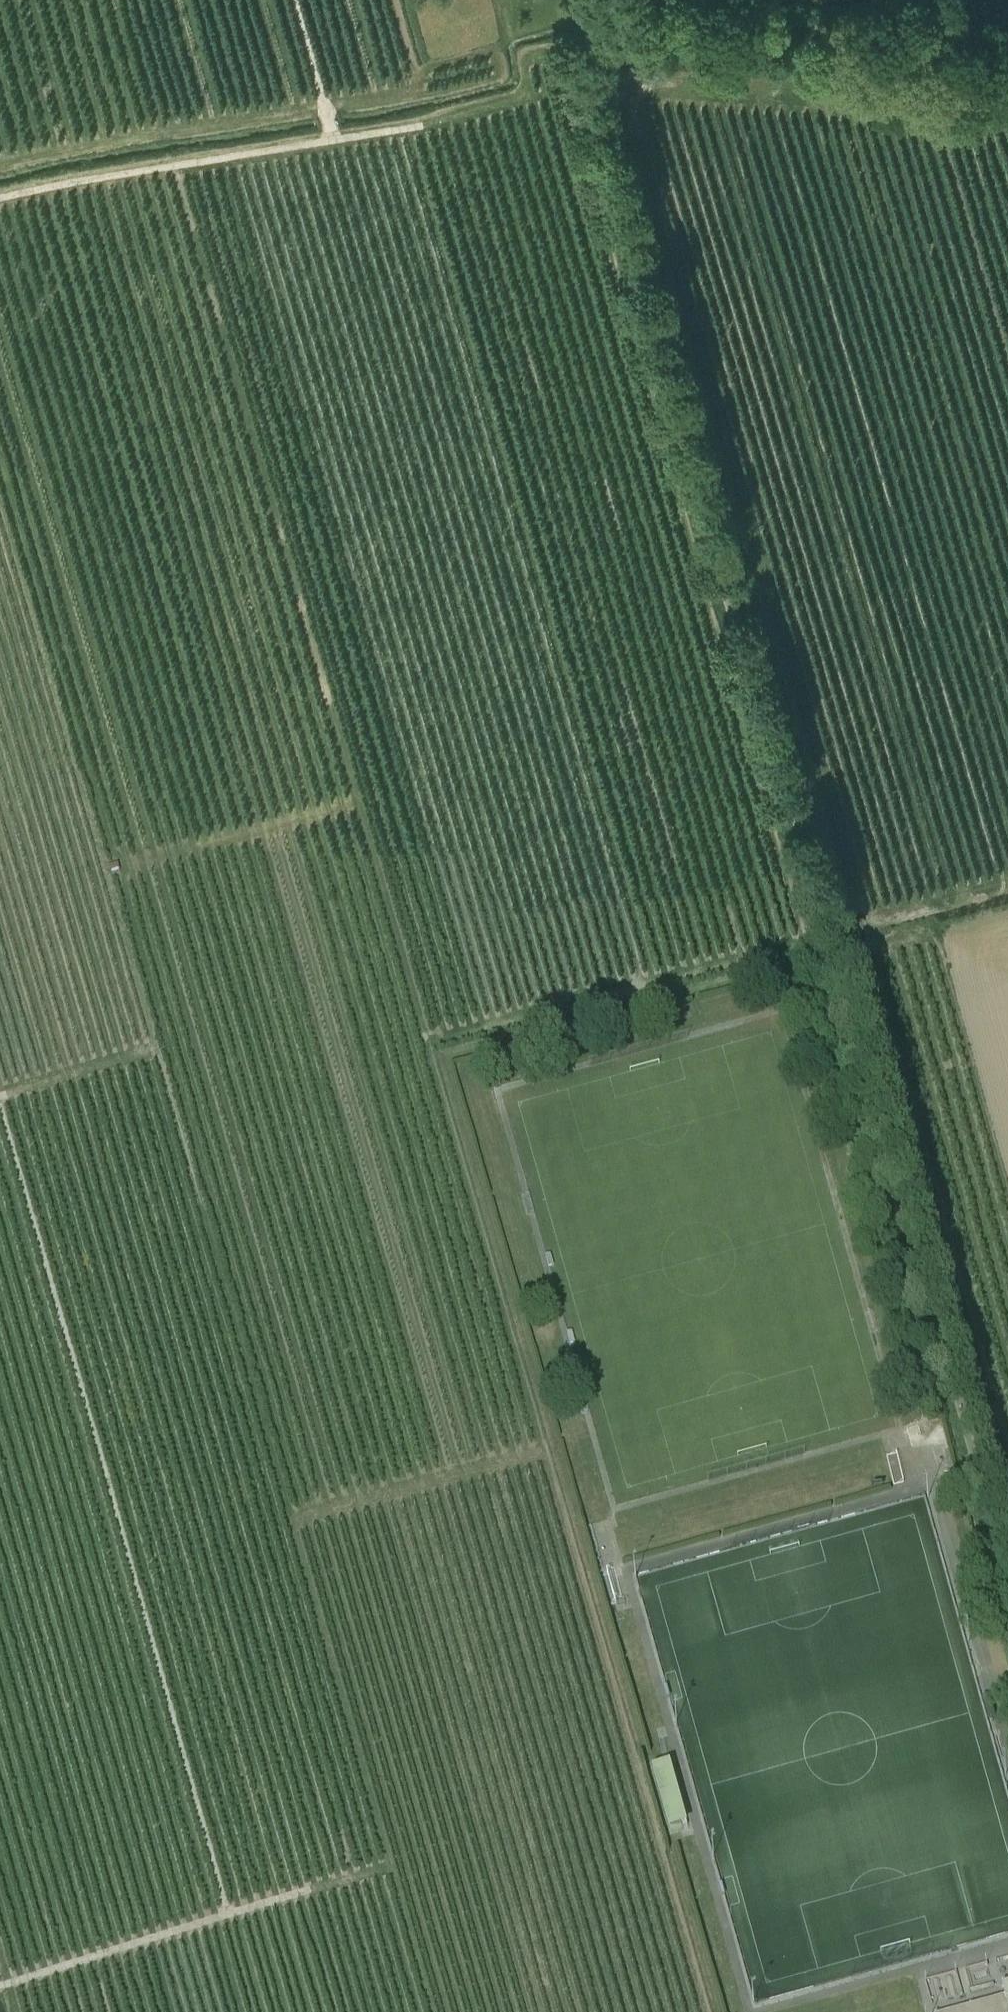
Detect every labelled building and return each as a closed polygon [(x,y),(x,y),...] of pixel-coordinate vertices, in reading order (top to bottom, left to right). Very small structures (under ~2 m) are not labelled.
[(1002,1985),(1005,1996),(949,2011),(1007,2011),(1007,1984),(1002,1985)]
